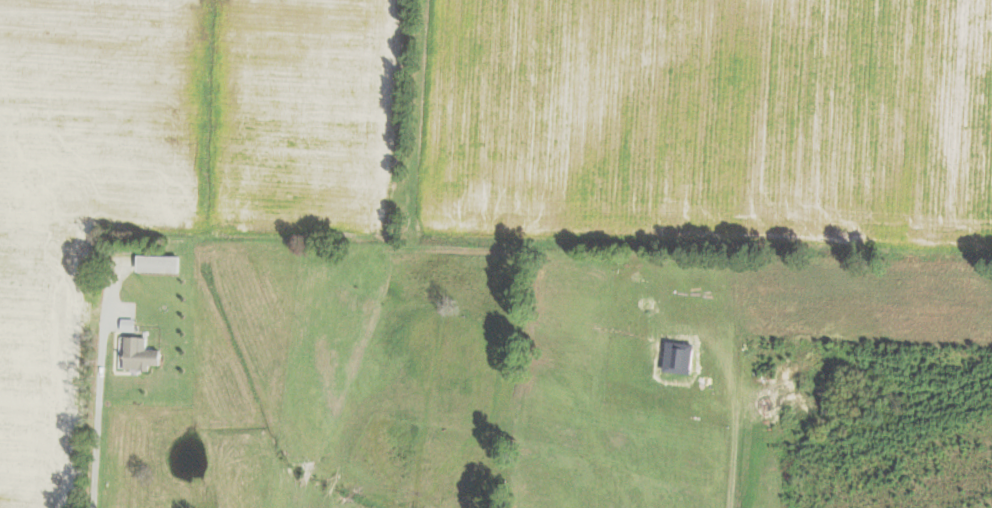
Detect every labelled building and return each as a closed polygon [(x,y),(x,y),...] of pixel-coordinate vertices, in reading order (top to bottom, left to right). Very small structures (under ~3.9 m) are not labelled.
[(180,273),(180,256),(138,254),(138,271),(180,273)] [(136,319),(123,318),(122,330),(136,331),(136,319)] [(126,369),(151,369),(151,364),(162,365),(162,349),(148,349),(148,336),(126,336),(126,369)]
